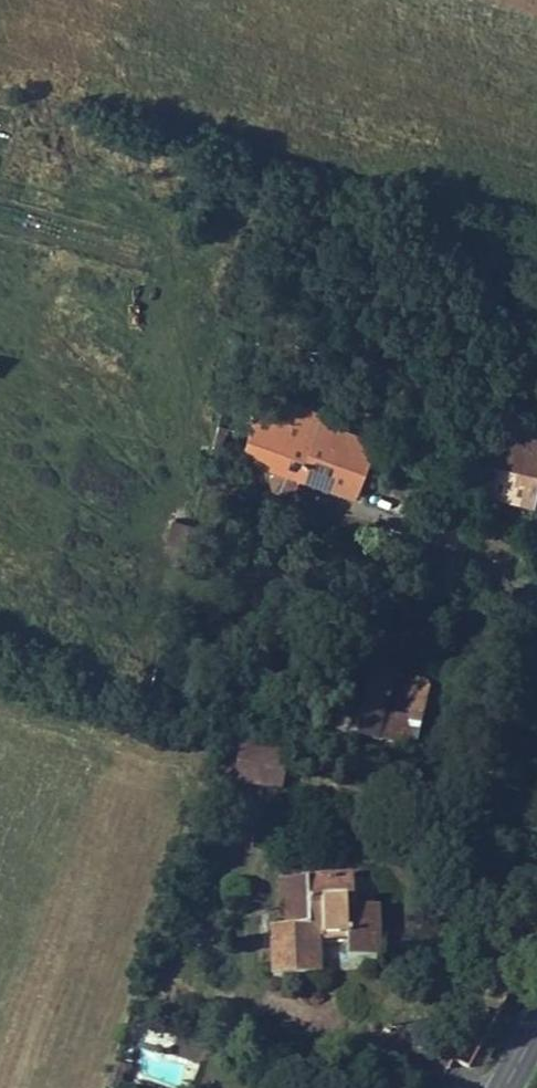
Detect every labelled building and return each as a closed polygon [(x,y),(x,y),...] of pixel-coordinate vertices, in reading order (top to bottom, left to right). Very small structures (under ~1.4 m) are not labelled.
[(299,404),(272,396),(246,466),(272,476),(299,404)] [(337,415),(299,404),(272,476),(361,506),(381,450),(332,433),(337,415)] [(494,412),(482,495),(536,503),(536,418),(494,412)] [(393,681),(352,670),(333,734),(412,757),(429,698),(425,690),(417,688),(405,730),(381,724),(393,681)] [(243,732),(233,777),(257,782),(267,737),(243,732)] [(289,742),(267,737),(257,782),(279,787),(289,742)] [(279,880),(280,924),(265,925),(265,977),(312,975),(311,940),(345,938),(345,958),(376,957),(376,909),(354,911),(352,877),(279,880)]
